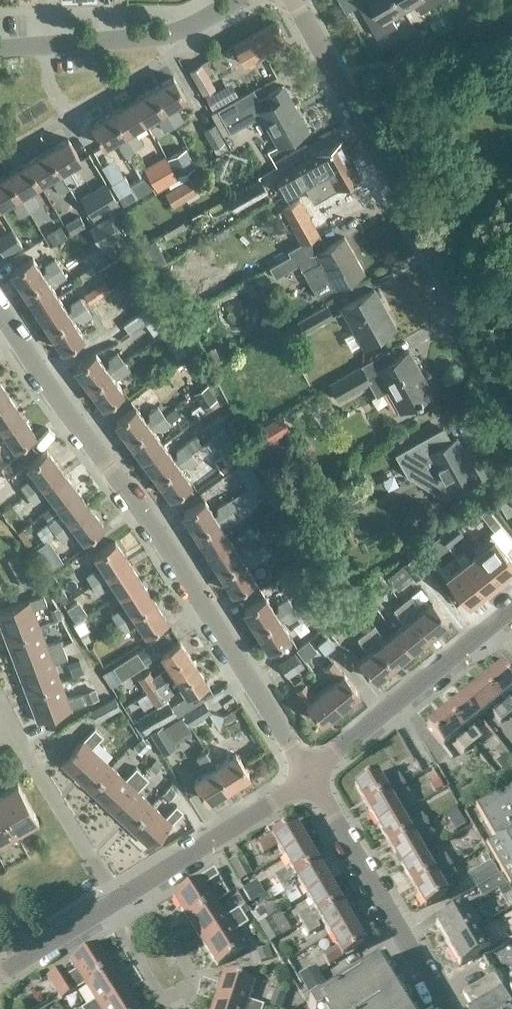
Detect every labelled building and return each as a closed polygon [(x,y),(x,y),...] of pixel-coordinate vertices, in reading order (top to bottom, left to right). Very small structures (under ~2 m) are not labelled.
[(399,0),(357,0),(378,37),(398,26),(392,15),(404,8),(399,0)] [(441,0),(399,0),(404,8),(416,2),(422,12),(441,1),(441,0)] [(286,41),(275,22),(234,44),(245,64),(286,41)] [(204,94),(207,92),(215,88),(201,63),(189,70),(204,94)] [(153,88),(174,125),(183,120),(178,111),(171,111),(169,107),(185,98),(173,76),(153,88)] [(253,89),(236,98),(217,109),(230,132),(261,114),(278,145),(307,129),(282,85),(258,98),(253,89)] [(205,97),(212,109),(229,100),(222,87),(205,97)] [(174,125),(153,88),(132,100),(145,121),(160,112),(162,116),(159,122),(165,131),(174,125)] [(145,121),(132,100),(112,112),(134,149),(143,143),(138,134),(131,134),(129,131),(145,121)] [(134,149),(112,112),(92,124),(104,145),(120,136),(122,139),(119,145),(124,154),(134,149)] [(214,124),(204,130),(202,130),(216,156),(228,150),(214,124)] [(68,138),(47,150),(69,187),(78,182),(73,173),(66,172),(64,169),(80,159),(68,138)] [(317,154),(294,167),(275,177),(285,194),(303,184),(351,157),(341,139),(317,153),(317,154)] [(169,163),(176,173),(178,176),(195,166),(185,148),(167,159),(169,163)] [(47,150),(27,162),(40,183),(55,174),(57,178),(54,183),(59,192),(69,187),(47,150)] [(361,174),(351,157),(303,184),(305,183),(314,200),(336,188),(361,174)] [(40,183),(27,162),(7,174),(28,211),(38,205),(33,196),(26,196),(24,192),(40,183)] [(165,184),(178,176),(169,163),(157,170),(165,184)] [(0,178),(0,206),(15,198),(17,201),(14,207),(19,216),(28,211),(7,174),(0,178)] [(128,186),(135,198),(153,188),(146,175),(128,186)] [(122,177),(111,183),(123,205),(135,198),(128,186),(122,177)] [(198,191),(189,177),(164,192),(173,207),(198,191)] [(226,198),(233,211),(268,192),(260,179),(226,198)] [(104,180),(78,196),(91,218),(117,202),(104,180)] [(301,243),(319,233),(299,198),(282,208),(301,243)] [(79,215),(65,223),(71,233),(85,225),(79,215)] [(109,215),(88,226),(98,245),(119,234),(109,215)] [(46,233),(52,245),(67,238),(60,225),(46,233)] [(291,249),(294,253),(269,267),(275,277),(299,264),(302,270),(317,298),(364,272),(344,236),(326,246),(319,233),(301,243),(291,249)] [(0,248),(5,257),(22,246),(16,237),(0,248)] [(24,290),(60,267),(54,258),(45,264),(45,270),(42,273),(32,257),(11,271),(24,290)] [(66,276),(60,267),(24,290),(37,310),(58,296),(48,281),(51,279),(57,282),(66,276)] [(104,280),(82,294),(89,303),(110,289),(104,280)] [(363,345),(395,327),(374,289),(342,307),(363,345)] [(58,296),(37,310),(50,330),(86,306),(80,297),(71,303),(71,309),(68,312),(58,296)] [(136,328),(156,314),(149,305),(129,318),(136,328)] [(327,305),(298,321),(277,333),(283,343),(333,315),(327,305)] [(86,306),(50,330),(63,349),(83,336),(73,320),(77,318),(83,321),(91,315),(86,306)] [(168,350),(181,341),(174,331),(161,340),(168,350)] [(361,365),(330,383),(339,399),(368,382),(376,396),(388,389),(400,410),(418,400),(422,399),(421,398),(431,392),(408,350),(393,359),(388,349),(361,365)] [(89,386),(123,361),(117,352),(109,358),(109,365),(106,367),(95,352),(75,367),(89,386)] [(130,369),(123,361),(89,386),(103,405),(123,390),(112,376),(115,373),(121,375),(130,369)] [(159,374),(171,390),(188,378),(176,361),(159,374)] [(217,399),(208,383),(193,393),(202,408),(217,399)] [(0,400),(0,428),(21,414),(8,395),(0,400)] [(129,440),(163,414),(157,406),(149,412),(149,419),(146,421),(135,406),(115,421),(129,440)] [(175,406),(163,414),(169,422),(180,414),(175,406)] [(21,414),(0,428),(0,441),(0,434),(4,432),(14,447),(34,433),(21,414)] [(169,422),(163,414),(129,440),(143,459),(163,444),(152,430),(155,427),(162,429),(170,423),(169,422)] [(245,436),(254,451),(289,430),(280,415),(245,436)] [(456,437),(450,440),(444,428),(395,455),(406,475),(443,497),(479,477),(456,437)] [(191,452),(201,445),(194,436),(185,443),(191,452)] [(174,458),(163,444),(143,459),(157,477),(191,452),(185,443),(177,449),(177,456),(174,458)] [(222,472),(242,457),(235,447),(215,462),(222,472)] [(27,494),(61,468),(46,450),(27,465),(38,479),(35,482),(29,480),(20,486),(27,494)] [(198,461),(191,452),(157,477),(171,496),(191,482),(180,467),(183,464),(189,467),(198,461)] [(75,487),(61,468),(27,494),(33,503),(41,497),(41,490),(44,488),(55,502),(75,487)] [(259,480),(226,501),(217,506),(217,513),(214,515),(204,499),(183,512),(196,532),(242,503),(265,489),(259,480)] [(75,487),(55,502),(66,516),(63,519),(56,517),(48,523),(55,532),(89,506),(75,487)] [(20,497),(14,489),(0,500),(0,510),(1,512),(20,497)] [(499,503),(506,515),(511,512),(511,496),(499,503)] [(242,503),(196,532),(208,552),(229,539),(219,524),(223,522),(229,524),(238,519),(248,513),(242,503)] [(89,506),(55,532),(61,540),(69,534),(69,527),(72,525),(83,540),(103,525),(89,506)] [(55,532),(48,523),(47,522),(35,531),(43,541),(55,532)] [(460,527),(468,537),(474,532),(467,522),(460,527)] [(291,529),(279,537),(297,562),(308,554),(291,529)] [(490,533),(474,546),(477,549),(500,578),(511,569),(511,561),(490,533)] [(57,560),(78,548),(73,539),(52,552),(57,560)] [(229,539),(208,552),(221,572),(257,549),(251,540),(242,545),(242,552),(239,554),(229,539)] [(92,584),(128,560),(115,541),(94,554),(104,570),(101,572),(95,569),(86,575),(92,584)] [(469,556),(463,549),(456,555),(462,562),(485,590),(500,578),(477,549),(474,546),(474,547),(477,550),(469,556)] [(262,558),(257,549),(221,572),(233,592),(254,579),(244,563),(248,561),(254,564),(262,558)] [(23,587),(34,581),(18,553),(8,558),(23,587)] [(446,575),(469,603),(485,590),(462,562),(456,555),(455,555),(461,563),(446,575)] [(416,581),(426,573),(412,556),(403,564),(416,581)] [(140,580),(128,560),(92,584),(98,593),(106,587),(107,580),(110,578),(120,594),(140,580)] [(72,585),(82,580),(72,561),(62,566),(72,585)] [(140,580),(120,594),(129,609),(126,611),(120,608),(111,614),(117,623),(153,600),(140,580)] [(329,584),(307,597),(313,608),(316,606),(336,594),(329,584)] [(373,603),(360,588),(353,594),(365,610),(373,603)] [(40,626),(33,609),(47,604),(43,594),(0,611),(0,623),(6,639),(40,626)] [(336,594),(316,606),(324,621),(344,609),(336,594)] [(402,601),(429,635),(448,620),(432,601),(417,613),(414,608),(418,605),(410,595),(402,601)] [(257,629),(293,606),(287,597),(278,603),(278,609),(275,611),(265,596),(244,609),(257,629)] [(379,613),(391,606),(384,596),(373,603),(379,613)] [(153,600),(117,623),(123,632),(132,626),(132,619),(135,617),(145,633),(166,620),(153,600)] [(429,635),(402,601),(393,608),(401,618),(406,615),(409,619),(395,630),(411,650),(429,635)] [(293,606),(257,629),(269,649),(290,636),(280,620),(283,618),(289,621),(298,615),(293,606)] [(49,610),(53,620),(61,617),(57,607),(49,610)] [(354,633),(362,626),(354,617),(346,624),(354,633)] [(411,650),(395,630),(381,641),(378,637),(382,634),(374,624),(366,631),(392,664),(411,650)] [(40,626),(6,639),(17,667),(64,648),(60,639),(47,645),(40,626)] [(392,664),(366,631),(357,637),(365,647),(369,644),(373,648),(358,660),(374,679),(392,664)] [(325,654),(335,645),(326,636),(316,644),(325,654)] [(147,691),(193,661),(179,640),(161,652),(170,666),(153,677),(149,671),(139,677),(147,691)] [(64,648),(17,667),(27,694),(60,681),(54,663),(67,658),(64,648)] [(121,680),(140,668),(144,665),(136,652),(112,666),(121,680)] [(286,673),(301,661),(294,652),(279,664),(286,673)] [(67,662),(72,677),(83,673),(78,659),(67,662)] [(206,682),(193,661),(147,691),(156,704),(166,698),(167,699),(169,698),(168,696),(183,686),(188,694),(206,682)] [(325,688),(340,707),(359,692),(343,673),(333,661),(324,667),(334,680),(325,688)] [(509,718),(511,715),(511,705),(509,701),(505,705),(502,701),(511,692),(511,684),(501,669),(482,684),(509,718)] [(60,681),(27,694),(37,721),(85,703),(81,693),(67,698),(60,681)] [(340,707),(325,688),(315,695),(305,683),(297,690),(307,702),(306,702),(322,722),(340,707)] [(482,684),(464,699),(480,718),(494,707),(497,711),(493,715),(501,725),(509,718),(482,684)] [(99,698),(95,688),(83,693),(87,702),(99,698)] [(167,701),(133,721),(142,737),(194,705),(188,694),(170,705),(167,701)] [(90,711),(96,722),(120,708),(114,697),(90,711)] [(464,699),(446,714),(473,747),(481,740),(473,731),(469,734),(466,730),(480,718),(464,699)] [(190,724),(210,711),(204,702),(184,716),(190,724)] [(473,747),(446,714),(427,728),(443,748),(457,737),(461,741),(457,744),(464,754),(473,747)] [(163,754),(175,747),(163,726),(150,734),(163,754)] [(83,783),(104,760),(91,748),(103,735),(94,727),(83,739),(82,739),(61,762),(83,783)] [(132,746),(140,754),(149,745),(141,737),(132,746)] [(214,745),(205,751),(228,787),(249,774),(236,753),(219,763),(217,760),(220,754),(214,745)] [(228,787),(205,751),(196,757),(202,765),(208,766),(210,769),(194,779),(207,800),(228,787)] [(506,756),(495,764),(503,775),(511,769),(511,764),(506,756)] [(104,760),(83,783),(105,804),(138,769),(136,767),(124,779),(104,760)] [(149,767),(155,773),(162,765),(156,760),(149,767)] [(148,778),(138,769),(105,804),(128,825),(149,802),(137,791),(148,778)] [(367,807),(404,786),(399,777),(390,782),(389,789),(386,791),(377,775),(355,787),(367,807)] [(38,819),(17,782),(0,792),(0,840),(38,819)] [(409,795),(404,786),(367,807),(379,827),(400,815),(391,799),(394,797),(400,800),(409,795)] [(168,787),(161,795),(169,801),(176,793),(168,787)] [(511,859),(511,787),(476,808),(495,842),(486,847),(498,867),(511,859)] [(149,802),(128,825),(150,846),(183,811),(176,804),(165,817),(149,802)] [(456,832),(465,826),(456,810),(447,815),(456,832)] [(409,831),(400,815),(379,827),(391,848),(427,826),(422,817),(413,822),(413,829),(409,831)] [(270,835),(272,837),(272,838),(258,846),(263,855),(277,847),(283,858),(305,845),(293,825),(279,833),(278,831),(270,835)] [(433,835),(427,826),(391,848),(402,868),(424,855),(414,840),(418,838),(424,841),(433,835)] [(305,845),(283,858),(293,874),(288,876),(285,872),(274,878),(280,887),(317,865),(305,845)] [(424,855),(402,868),(414,888),(451,867),(445,857),(436,862),(436,869),(433,871),(424,855)] [(241,883),(253,876),(241,857),(230,864),(241,883)] [(498,867),(510,888),(511,887),(511,859),(498,867)] [(476,890),(500,875),(493,864),(469,879),(476,890)] [(317,865),(280,887),(285,897),(296,890),(293,886),(298,883),(307,898),(329,886),(317,865)] [(451,867),(414,888),(426,908),(447,896),(438,880),(441,878),(447,881),(456,875),(451,867)] [(188,921),(215,904),(205,888),(219,879),(214,871),(173,897),(188,921)] [(511,896),(500,877),(476,891),(482,901),(498,892),(503,901),(511,896)] [(242,892),(250,906),(265,897),(257,883),(242,892)] [(329,886),(307,898),(316,914),(312,917),(309,912),(298,918),(303,928),(341,906),(329,886)] [(448,947),(478,929),(471,918),(483,912),(477,902),(436,926),(448,947)] [(225,920),(215,904),(188,921),(203,944),(244,918),(239,911),(225,920)] [(352,926),(341,906),(303,928),(309,937),(320,930),(317,925),(321,923),(331,939),(352,926)] [(244,918),(203,944),(218,968),(245,951),(234,934),(248,925),(244,918)] [(282,939),(271,920),(259,927),(269,945),(282,939)] [(352,926),(331,939),(337,949),(323,957),(329,967),(342,959),(343,959),(364,946),(352,926)] [(484,940),(478,929),(448,947),(460,967),(501,943),(495,933),(484,940)] [(85,986),(112,969),(97,945),(70,962),(77,973),(66,979),(61,970),(48,979),(62,1002),(86,987),(85,986)] [(260,964),(273,961),(269,949),(257,952),(260,964)] [(384,961),(308,1007),(309,1008),(413,1008),(384,961)] [(86,987),(96,1002),(85,1008),(101,1008),(127,993),(112,969),(85,986),(86,987)] [(327,990),(318,971),(301,980),(310,999),(327,990)] [(215,1000),(241,1008),(264,1008),(248,1002),(254,984),(224,974),(215,1000)] [(510,1005),(511,1004),(494,976),(463,994),(471,1007),(468,1008),(511,1008),(510,1005)] [(101,1008),(137,1008),(127,993),(101,1008)] [(275,1008),(282,1008),(286,998),(274,993),(269,1007),(275,1008)] [(215,1000),(212,1008),(241,1008),(215,1000)]
